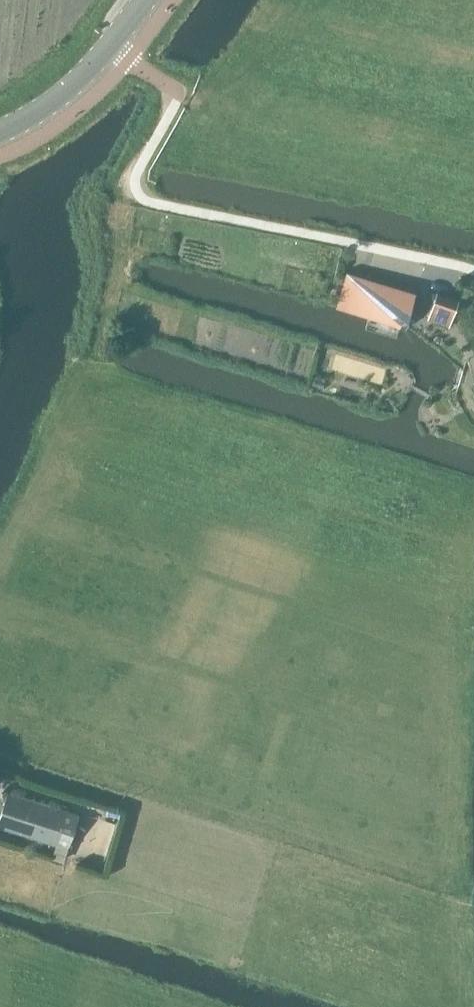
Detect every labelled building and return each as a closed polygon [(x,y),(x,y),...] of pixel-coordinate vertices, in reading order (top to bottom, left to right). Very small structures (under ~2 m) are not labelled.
[(406,328),(416,292),(347,271),(336,308),(406,328)] [(449,326),(458,300),(437,293),(428,318),(449,326)] [(56,844),(52,857),(63,861),(64,858),(78,813),(67,810),(8,791),(0,815),(0,826),(56,844)]
